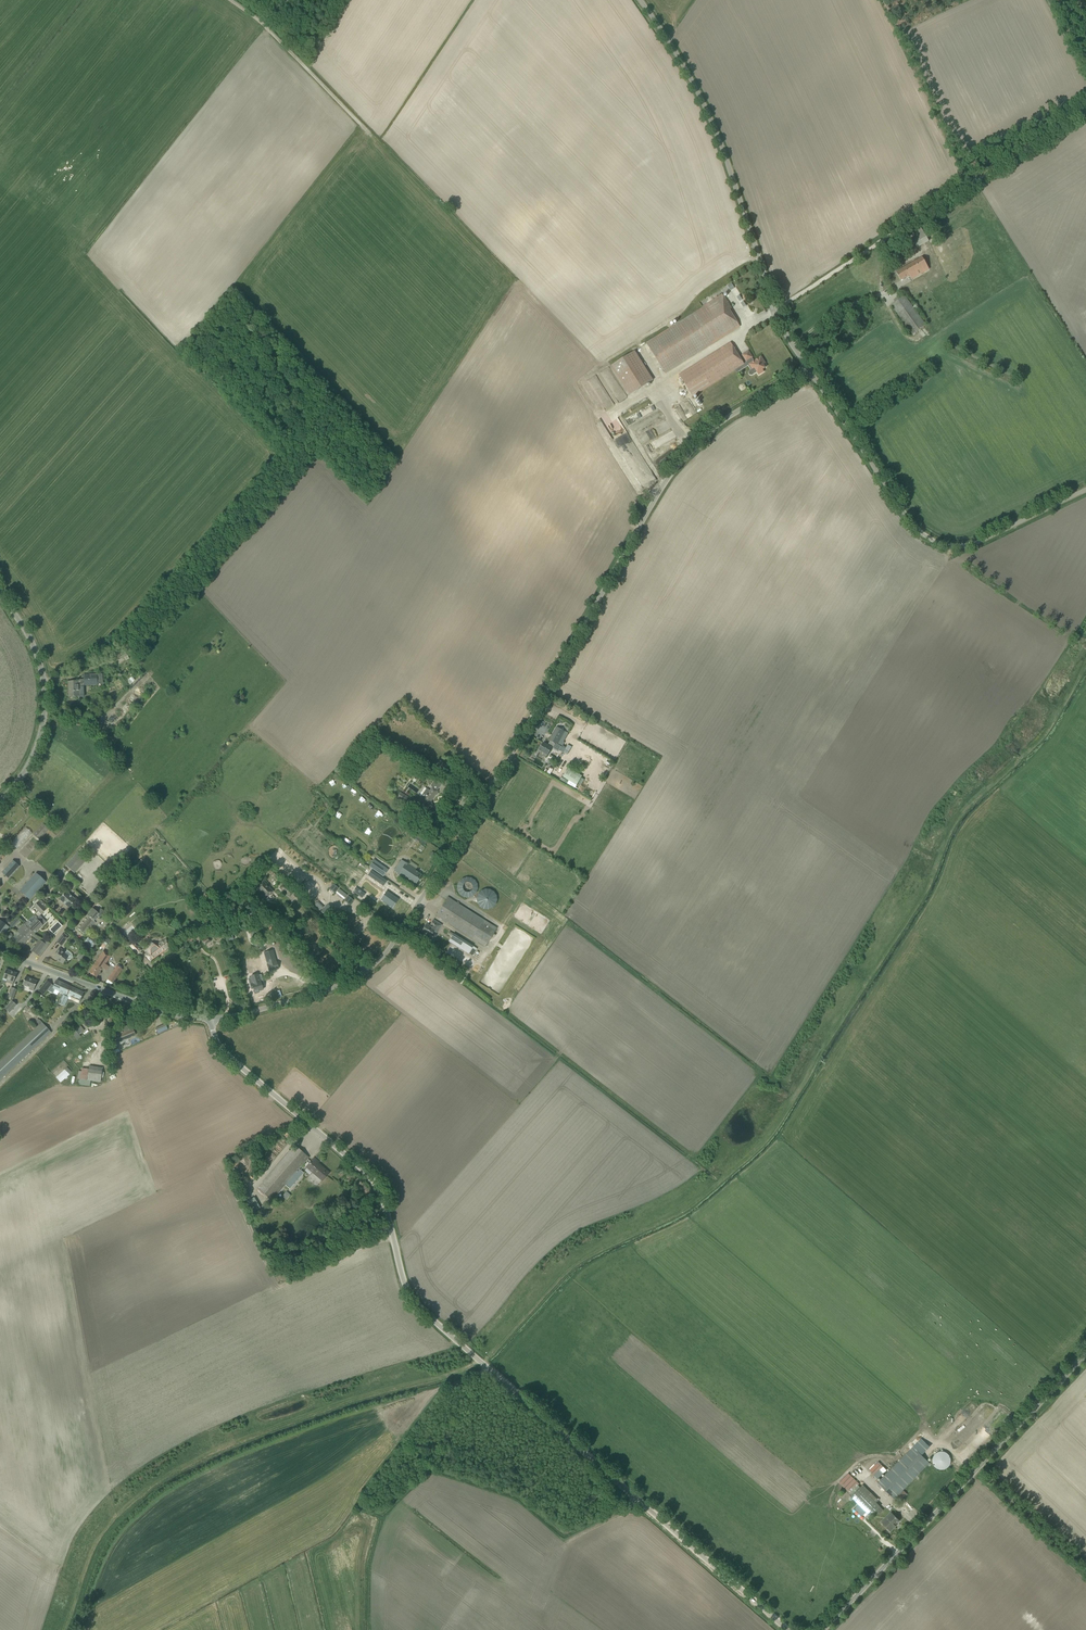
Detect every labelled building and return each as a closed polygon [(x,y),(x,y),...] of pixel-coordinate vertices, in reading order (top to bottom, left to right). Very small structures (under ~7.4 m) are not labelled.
[(916,248),(928,242),(921,230),(910,236),(916,248)] [(896,272),(901,280),(909,275),(912,279),(934,266),(927,254),(896,272)] [(916,311),(917,310),(916,309),(915,310),(905,295),(891,305),(912,335),(926,325),(916,311)] [(731,312),(733,310),(724,296),(703,308),(704,310),(648,345),(666,375),(741,328),(731,312)] [(745,366),(732,345),(680,377),(693,397),(735,370),(737,373),(744,369),(743,367),(745,366)] [(741,354),(745,361),(752,357),(748,350),(741,354)] [(612,367),(631,397),(654,382),(636,353),(612,367)] [(766,363),(761,356),(754,360),(753,359),(752,358),(747,362),(748,363),(749,365),(750,365),(755,373),(757,372),(759,375),(764,372),(763,370),(765,368),(763,365),(766,363)] [(84,675),(85,679),(80,680),(79,680),(79,681),(68,682),(69,696),(79,696),(83,696),(83,685),(84,685),(97,685),(96,674),(84,675)] [(543,743),(539,750),(544,753),(542,756),(546,758),(548,755),(551,748),(554,750),(555,749),(559,751),(561,747),(557,745),(565,731),(561,729),(557,727),(549,740),(550,741),(548,745),(543,743)] [(571,747),(567,745),(563,752),(567,754),(571,747)] [(418,754),(415,758),(424,764),(427,760),(418,754)] [(436,764),(442,769),(446,772),(450,768),(440,760),(436,764)] [(567,767),(562,777),(576,785),(581,776),(567,767)] [(430,791),(426,789),(417,802),(429,810),(433,805),(431,804),(431,801),(438,791),(437,791),(441,785),(435,780),(430,786),(432,787),(430,791)] [(400,792),(397,798),(405,802),(408,797),(400,792)] [(33,835),(39,840),(49,829),(43,824),(33,835)] [(26,827),(10,844),(18,850),(32,833),(26,827)] [(297,864),(279,847),(267,859),(282,873),(285,870),(284,868),(286,866),(288,868),(289,867),(292,869),(297,864)] [(65,865),(74,874),(87,860),(78,852),(65,865)] [(2,872),(8,878),(19,866),(13,860),(2,872)] [(388,870),(374,860),(370,867),(383,876),(388,870)] [(401,860),(394,871),(404,878),(405,879),(408,880),(408,881),(409,880),(416,884),(422,875),(415,871),(416,870),(412,867),(411,866),(401,860)] [(371,870),(368,875),(383,886),(387,880),(371,870)] [(54,878),(57,880),(62,874),(60,872),(54,878)] [(19,891),(30,900),(46,882),(36,873),(19,891)] [(471,875),(455,882),(462,899),(478,893),(471,875)] [(361,882),(358,886),(361,888),(366,880),(364,878),(361,882)] [(269,887),(270,886),(263,879),(256,888),(260,893),(261,893),(266,898),(273,892),(269,887)] [(279,888),(289,897),(294,892),(284,884),(279,888)] [(338,888),(333,884),(329,889),(334,893),(338,888)] [(365,894),(356,887),(353,892),(362,898),(365,894)] [(486,890),(481,892),(478,895),(477,899),(478,903),(480,905),(482,907),(484,908),(490,908),(493,905),(495,902),(495,897),(493,893),(490,891),(486,890)] [(386,897),(383,902),(392,908),(396,903),(395,902),(397,898),(385,891),(383,895),(386,897)] [(59,900),(69,908),(76,900),(67,892),(59,900)] [(12,915),(23,902),(16,896),(4,908),(12,915)] [(353,900),(348,896),(344,901),(349,905),(353,900)] [(436,915),(440,918),(485,947),(497,928),(447,897),(436,915)] [(219,908),(213,901),(208,904),(214,911),(219,908)] [(33,907),(41,915),(46,910),(39,902),(33,907)] [(328,904),(321,911),(326,916),(332,909),(328,904)] [(76,928),(85,935),(89,931),(96,922),(94,921),(98,916),(99,918),(105,912),(101,909),(98,913),(93,908),(87,915),(76,928)] [(120,915),(116,912),(112,918),(115,921),(117,918),(120,915)] [(20,935),(14,940),(21,947),(43,925),(39,921),(37,919),(31,924),(28,921),(25,925),(24,924),(17,931),(20,935)] [(221,933),(215,935),(216,939),(226,937),(222,919),(218,920),(221,933)] [(424,936),(429,939),(434,931),(436,933),(442,925),(433,920),(429,926),(426,924),(421,932),(425,934),(424,936)] [(6,925),(0,933),(0,935),(2,937),(9,927),(6,925)] [(472,958),(478,948),(449,931),(447,934),(450,935),(446,941),(472,958)] [(56,942),(61,946),(67,938),(62,934),(56,942)] [(91,949),(98,941),(90,934),(85,940),(83,942),(91,949)] [(354,939),(358,943),(362,947),(368,942),(360,934),(354,939)] [(208,937),(202,942),(205,946),(211,941),(208,937)] [(40,957),(50,944),(41,939),(32,950),(40,957)] [(99,945),(104,949),(107,944),(103,940),(99,945)] [(147,952),(144,955),(150,962),(166,950),(166,949),(170,946),(166,940),(161,943),(160,941),(156,945),(152,942),(149,944),(148,945),(147,947),(147,949),(146,951),(147,952)] [(130,946),(138,954),(142,951),(133,942),(130,946)] [(55,953),(57,955),(55,958),(63,964),(66,959),(68,960),(70,960),(72,957),(72,954),(71,953),(68,956),(65,953),(65,952),(59,948),(55,953)] [(105,964),(111,956),(104,950),(92,968),(89,972),(96,977),(102,968),(106,971),(109,967),(105,964)] [(264,954),(267,964),(267,965),(269,971),(278,969),(278,968),(276,962),(273,952),(264,954)] [(107,980),(113,983),(122,969),(121,969),(122,967),(118,965),(118,966),(117,966),(107,980)] [(8,980),(7,982),(13,984),(15,978),(17,973),(6,969),(3,978),(8,980)] [(254,975),(248,977),(250,985),(247,986),(248,990),(251,990),(252,993),(260,991),(259,987),(261,986),(260,982),(257,983),(254,975)] [(29,990),(33,991),(37,981),(26,977),(22,985),(30,988),(29,990)] [(84,993),(79,990),(71,987),(56,980),(52,988),(59,991),(59,993),(63,995),(58,1003),(62,1005),(65,1006),(69,998),(71,999),(71,997),(80,1001),(84,993)] [(38,991),(43,995),(49,988),(44,984),(38,991)] [(8,997),(13,999),(16,990),(12,988),(8,997)] [(4,1009),(9,1013),(17,1005),(12,1001),(4,1009)] [(51,1032),(41,1022),(39,1020),(38,1019),(36,1021),(37,1022),(37,1023),(39,1025),(0,1061),(0,1080),(51,1032)] [(79,1024),(73,1019),(65,1026),(70,1032),(79,1024)] [(132,1028),(133,1028),(131,1024),(113,1032),(114,1036),(113,1037),(115,1043),(131,1037),(136,1035),(133,1029),(132,1029),(132,1028)] [(168,1030),(165,1024),(155,1028),(158,1034),(168,1030)] [(79,1079),(78,1085),(90,1086),(90,1081),(100,1082),(100,1078),(103,1078),(104,1073),(101,1072),(102,1068),(89,1066),(88,1069),(82,1068),(81,1071),(80,1071),(79,1071),(77,1079),(79,1079)] [(60,1074),(65,1079),(69,1075),(71,1072),(67,1068),(65,1070),(64,1070),(60,1074)] [(285,1185),(299,1169),(307,1159),(309,1158),(295,1146),(262,1183),(276,1195),(285,1185)] [(318,1163),(318,1162),(314,1158),(311,1162),(309,1164),(306,1167),(322,1181),(329,1173),(318,1163)] [(303,1173),(299,1169),(285,1185),(289,1188),(303,1173)] [(247,1200),(251,1210),(258,1208),(254,1197),(247,1200)] [(877,1483),(890,1495),(893,1499),(929,1463),(913,1446),(877,1483)] [(932,1461),(932,1462),(933,1463),(933,1464),(933,1465),(934,1466),(934,1467),(935,1467),(936,1468),(937,1469),(938,1469),(939,1470),(940,1470),(941,1470),(942,1470),(943,1470),(944,1470),(945,1469),(946,1469),(947,1468),(948,1467),(949,1466),(949,1465),(950,1465),(950,1464),(950,1463),(950,1462),(950,1461),(951,1461),(950,1460),(950,1459),(950,1458),(950,1457),(949,1456),(949,1455),(948,1455),(948,1454),(947,1454),(947,1453),(946,1453),(945,1452),(944,1452),(943,1452),(942,1452),(941,1452),(940,1452),(939,1452),(938,1452),(937,1452),(937,1453),(936,1453),(935,1454),(934,1455),(933,1456),(933,1457),(933,1458),(932,1458),(932,1459),(932,1460),(932,1461)] [(877,1479),(886,1470),(878,1461),(868,1470),(877,1479)] [(860,1487),(851,1497),(859,1505),(855,1508),(862,1516),(866,1512),(870,1516),(880,1507),(876,1503),(878,1501),(862,1485),(860,1487)] [(883,1524),(882,1524),(890,1531),(893,1528),(893,1527),(899,1521),(892,1514),(886,1520),(884,1519),(881,1522),(883,1524)]
